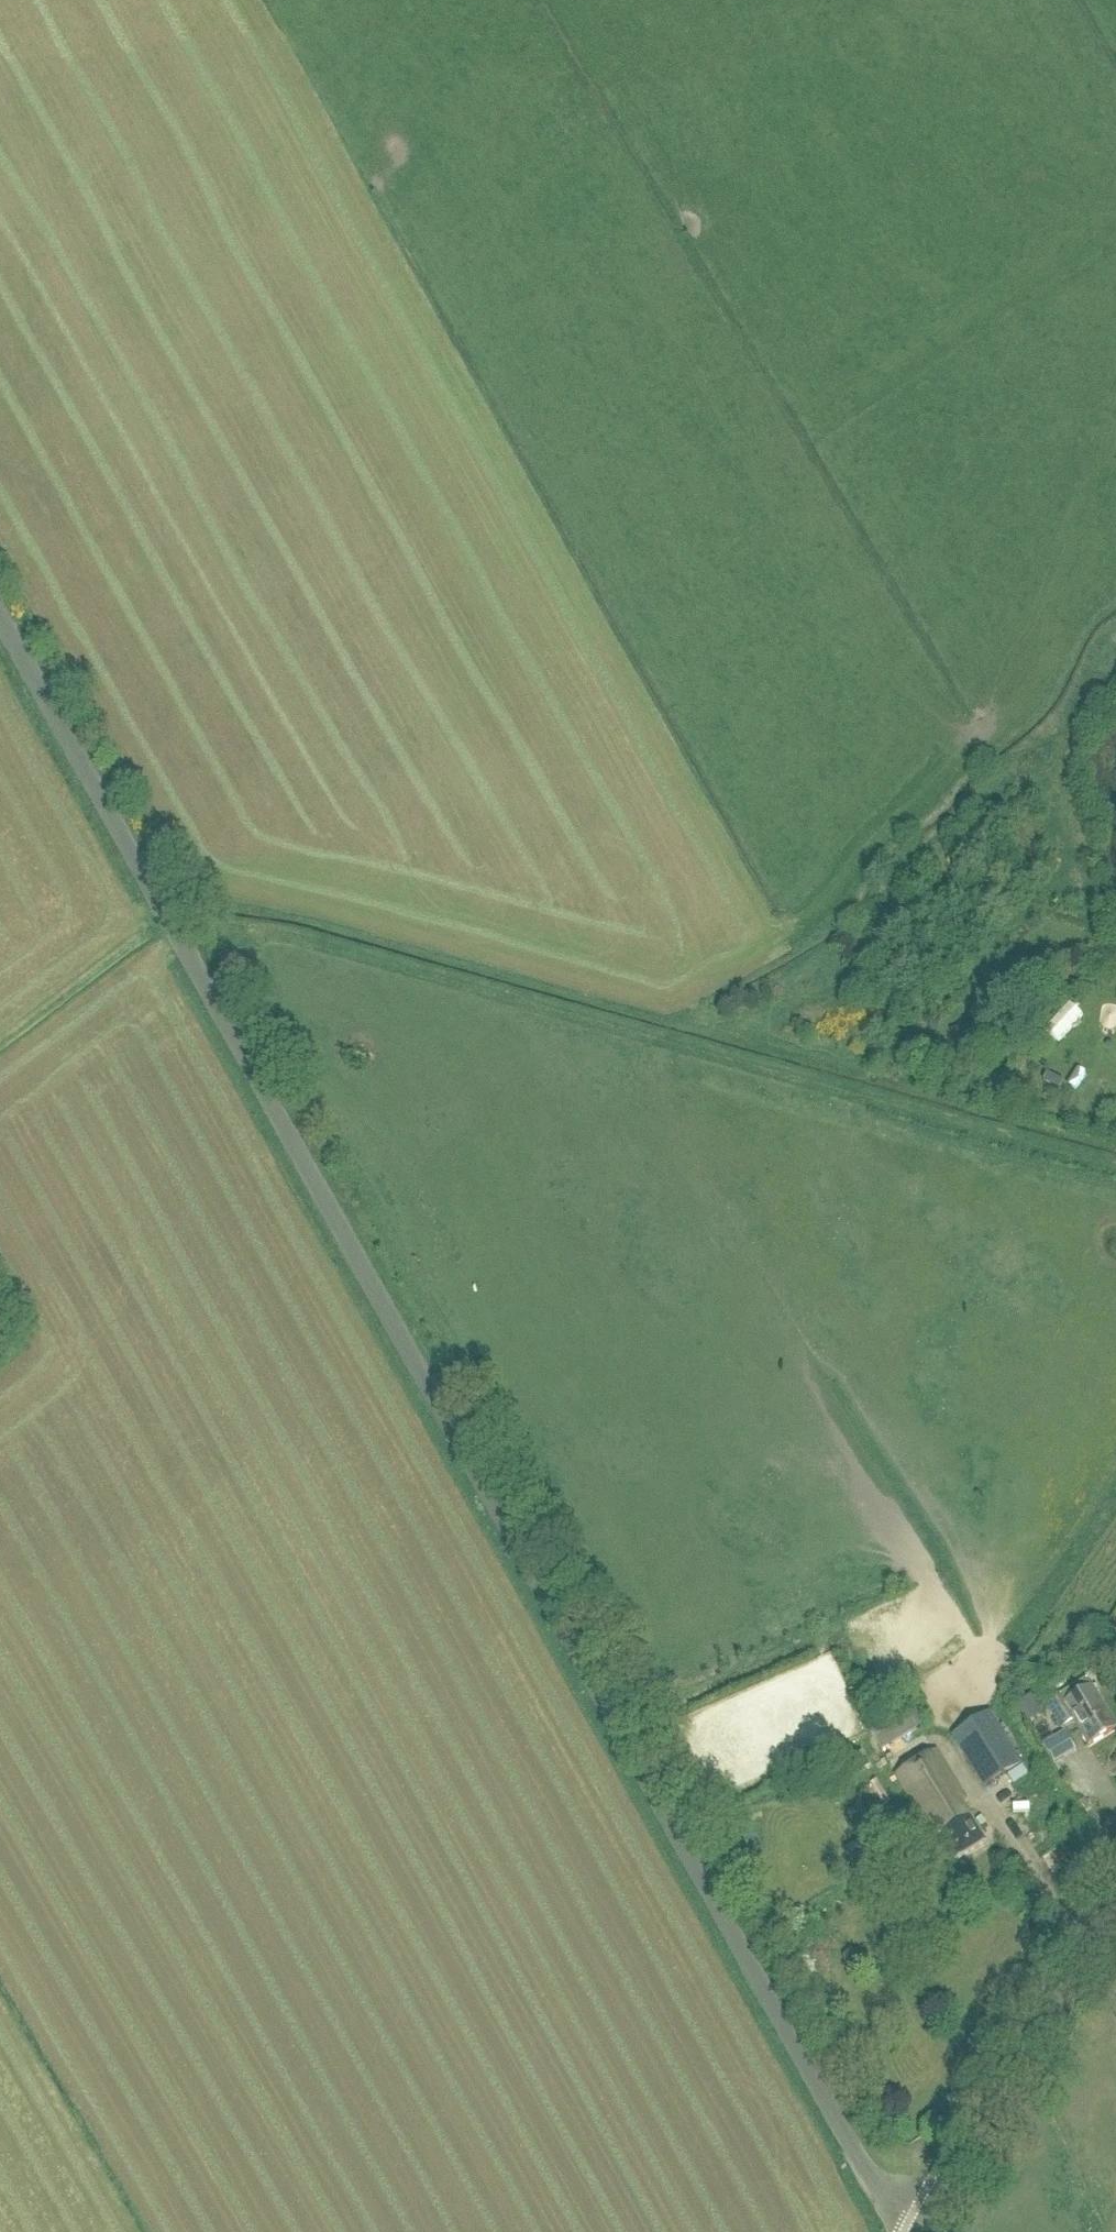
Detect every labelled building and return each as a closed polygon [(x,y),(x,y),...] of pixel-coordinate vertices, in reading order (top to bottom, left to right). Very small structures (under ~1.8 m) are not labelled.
[(957,1044),(963,1047),(975,1043),(970,1031),(964,1028),(958,1030),(954,1038),(957,1044)] [(1068,1702),(1064,1696),(1046,1707),(1061,1731),(1073,1724),(1088,1748),(1115,1731),(1115,1725),(1092,1686),(1068,1702)] [(1025,1718),(1041,1709),(1032,1695),(1016,1704),(1025,1718)] [(884,1754),(923,1730),(910,1710),(870,1734),(884,1754)] [(984,1789),(1023,1764),(990,1713),(951,1736),(984,1789)] [(1076,1741),(1055,1755),(1064,1768),(1085,1754),(1076,1741)] [(938,1751),(899,1775),(950,1863),(984,1842),(961,1803),(968,1798),(938,1751)] [(1007,1808),(1019,1829),(1037,1818),(1025,1797),(1007,1808)]
